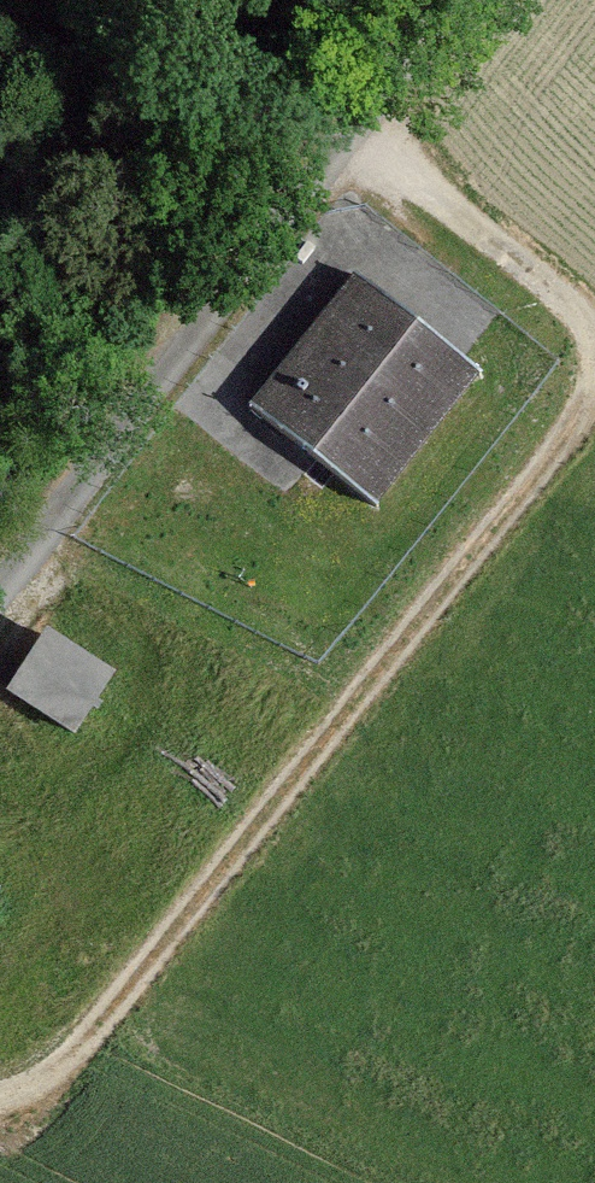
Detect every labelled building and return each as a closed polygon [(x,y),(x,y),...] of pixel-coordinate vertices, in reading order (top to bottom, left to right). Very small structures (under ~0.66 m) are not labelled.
[(477,374),(354,276),(253,404),(376,501),(477,374)] [(112,680),(54,639),(15,693),(73,734),(112,680)]
